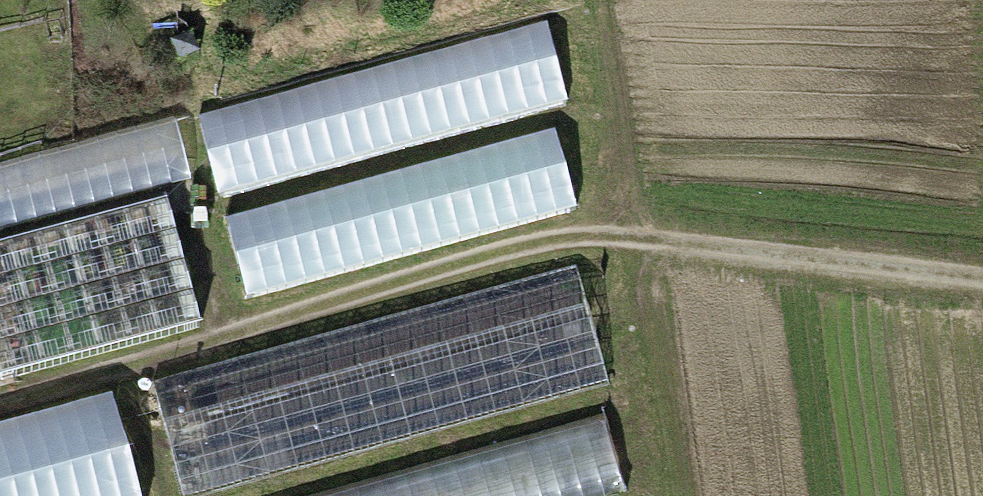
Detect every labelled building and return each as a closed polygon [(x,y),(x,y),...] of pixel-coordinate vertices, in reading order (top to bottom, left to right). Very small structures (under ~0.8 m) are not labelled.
[(219,200),(570,105),(547,22),(196,116),(219,200)] [(191,183),(174,117),(0,163),(0,233),(191,183)] [(247,301),(582,210),(560,131),(225,221),(247,301)] [(200,329),(165,201),(0,247),(0,384),(200,329)] [(154,385),(187,495),(224,495),(612,382),(577,261),(154,385)] [(110,396),(0,426),(0,495),(138,495),(110,396)] [(325,495),(597,495),(615,491),(596,422),(325,495)]
